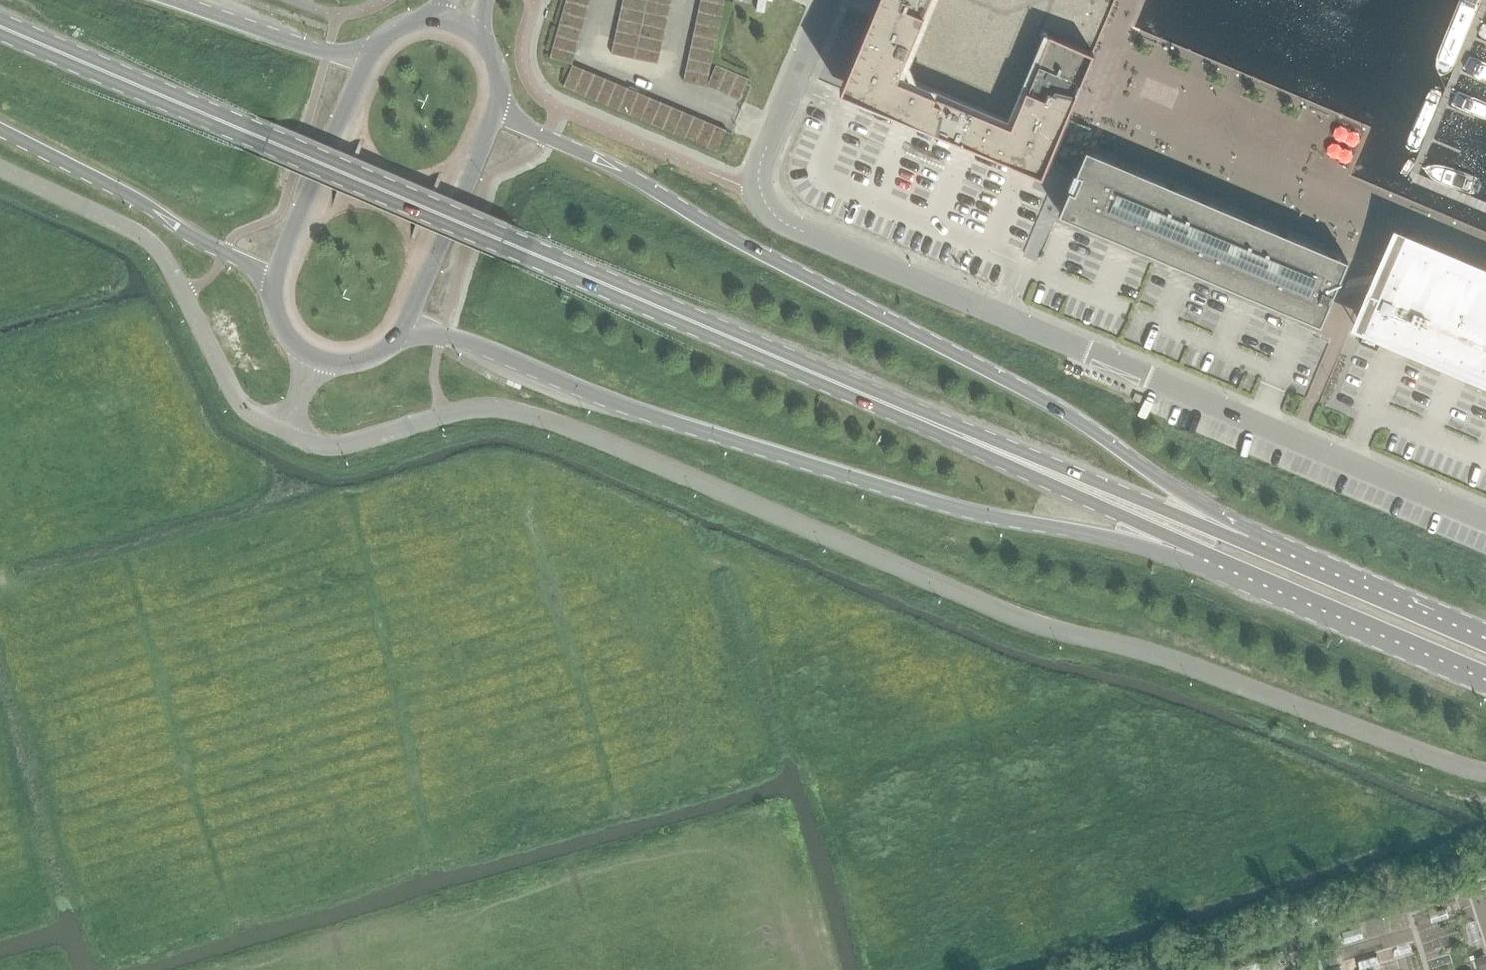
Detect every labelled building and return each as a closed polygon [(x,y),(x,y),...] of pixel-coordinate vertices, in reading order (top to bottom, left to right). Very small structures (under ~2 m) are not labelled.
[(569,0),(565,0),(562,11),(585,17),(588,6),(569,0)] [(621,6),(644,11),(647,0),(622,0),(621,6)] [(644,11),(668,16),(670,5),(649,0),(647,0),(644,11)] [(697,10),(721,15),(723,4),(706,0),(699,0),(697,10)] [(840,83),(839,88),(1040,173),(1042,169),(1044,165),(1071,100),(1103,24),(1113,0),(876,0),(840,83)] [(621,6),(618,18),(642,23),(644,11),(621,6)] [(697,10),(695,22),(718,27),(721,15),(697,10)] [(585,17),(562,11),(559,22),(582,29),(585,17)] [(644,11),(642,23),(665,28),(668,16),(644,11)] [(618,18),(616,30),(639,35),(642,23),(618,18)] [(582,29),(559,22),(555,34),(578,40),(582,29)] [(695,22),(692,34),(716,39),(718,27),(695,22)] [(642,23),(639,35),(663,40),(665,28),(642,23)] [(616,30),(613,42),(637,47),(639,35),(616,30)] [(578,40),(555,34),(552,45),(575,52),(578,40)] [(692,34),(690,46),(713,51),(716,39),(692,34)] [(639,35),(637,47),(660,52),(663,40),(639,35)] [(613,42),(611,53),(634,58),(637,47),(613,42)] [(575,52),(552,45),(549,57),(572,64),(575,52)] [(690,46),(687,57),(711,62),(713,51),(690,46)] [(637,47),(634,58),(658,63),(660,52),(637,47)] [(687,57),(685,69),(708,74),(711,62),(687,57)] [(583,68),(572,64),(562,86),(573,90),(583,68)] [(715,64),(706,86),(717,91),(726,68),(715,64)] [(583,68),(573,90),(584,95),(594,73),(583,68)] [(737,73),(726,68),(717,91),(728,95),(737,73)] [(685,69),(682,81),(706,86),(708,74),(685,69)] [(594,73),(584,95),(595,100),(605,78),(594,73)] [(739,100),(748,78),(737,73),(728,95),(739,100)] [(616,82),(605,78),(595,100),(606,104),(616,82)] [(627,87),(616,82),(606,104),(617,109),(627,87)] [(638,92),(627,87),(617,109),(628,114),(638,92)] [(649,96),(638,92),(628,114),(639,119),(649,96)] [(660,101),(649,96),(639,119),(650,123),(660,101)] [(671,106),(660,101),(650,123),(662,128),(671,106)] [(682,111),(671,106),(662,128),(673,133),(682,111)] [(693,115),(682,111),(673,133),(684,137),(693,115)] [(704,120),(693,115),(684,137),(695,142),(704,120)] [(715,125),(704,120),(695,142),(706,147),(715,125)] [(715,125),(706,147),(717,151),(726,129),(715,125)] [(1073,178),(1058,212),(1319,323),(1346,259),(1085,149),(1084,152),(1073,178)] [(1424,249),(1396,237),(1387,258),(1360,322),(1367,325),(1485,376),(1485,275),(1424,249)] [(1437,911),(1439,919),(1448,917),(1445,908),(1437,911)] [(1290,952),(1292,962),(1301,959),(1299,950),(1290,952)] [(1328,958),(1330,964),(1337,962),(1335,956),(1328,958)] [(1476,960),(1479,969),(1485,969),(1485,960),(1485,957),(1476,960)]
